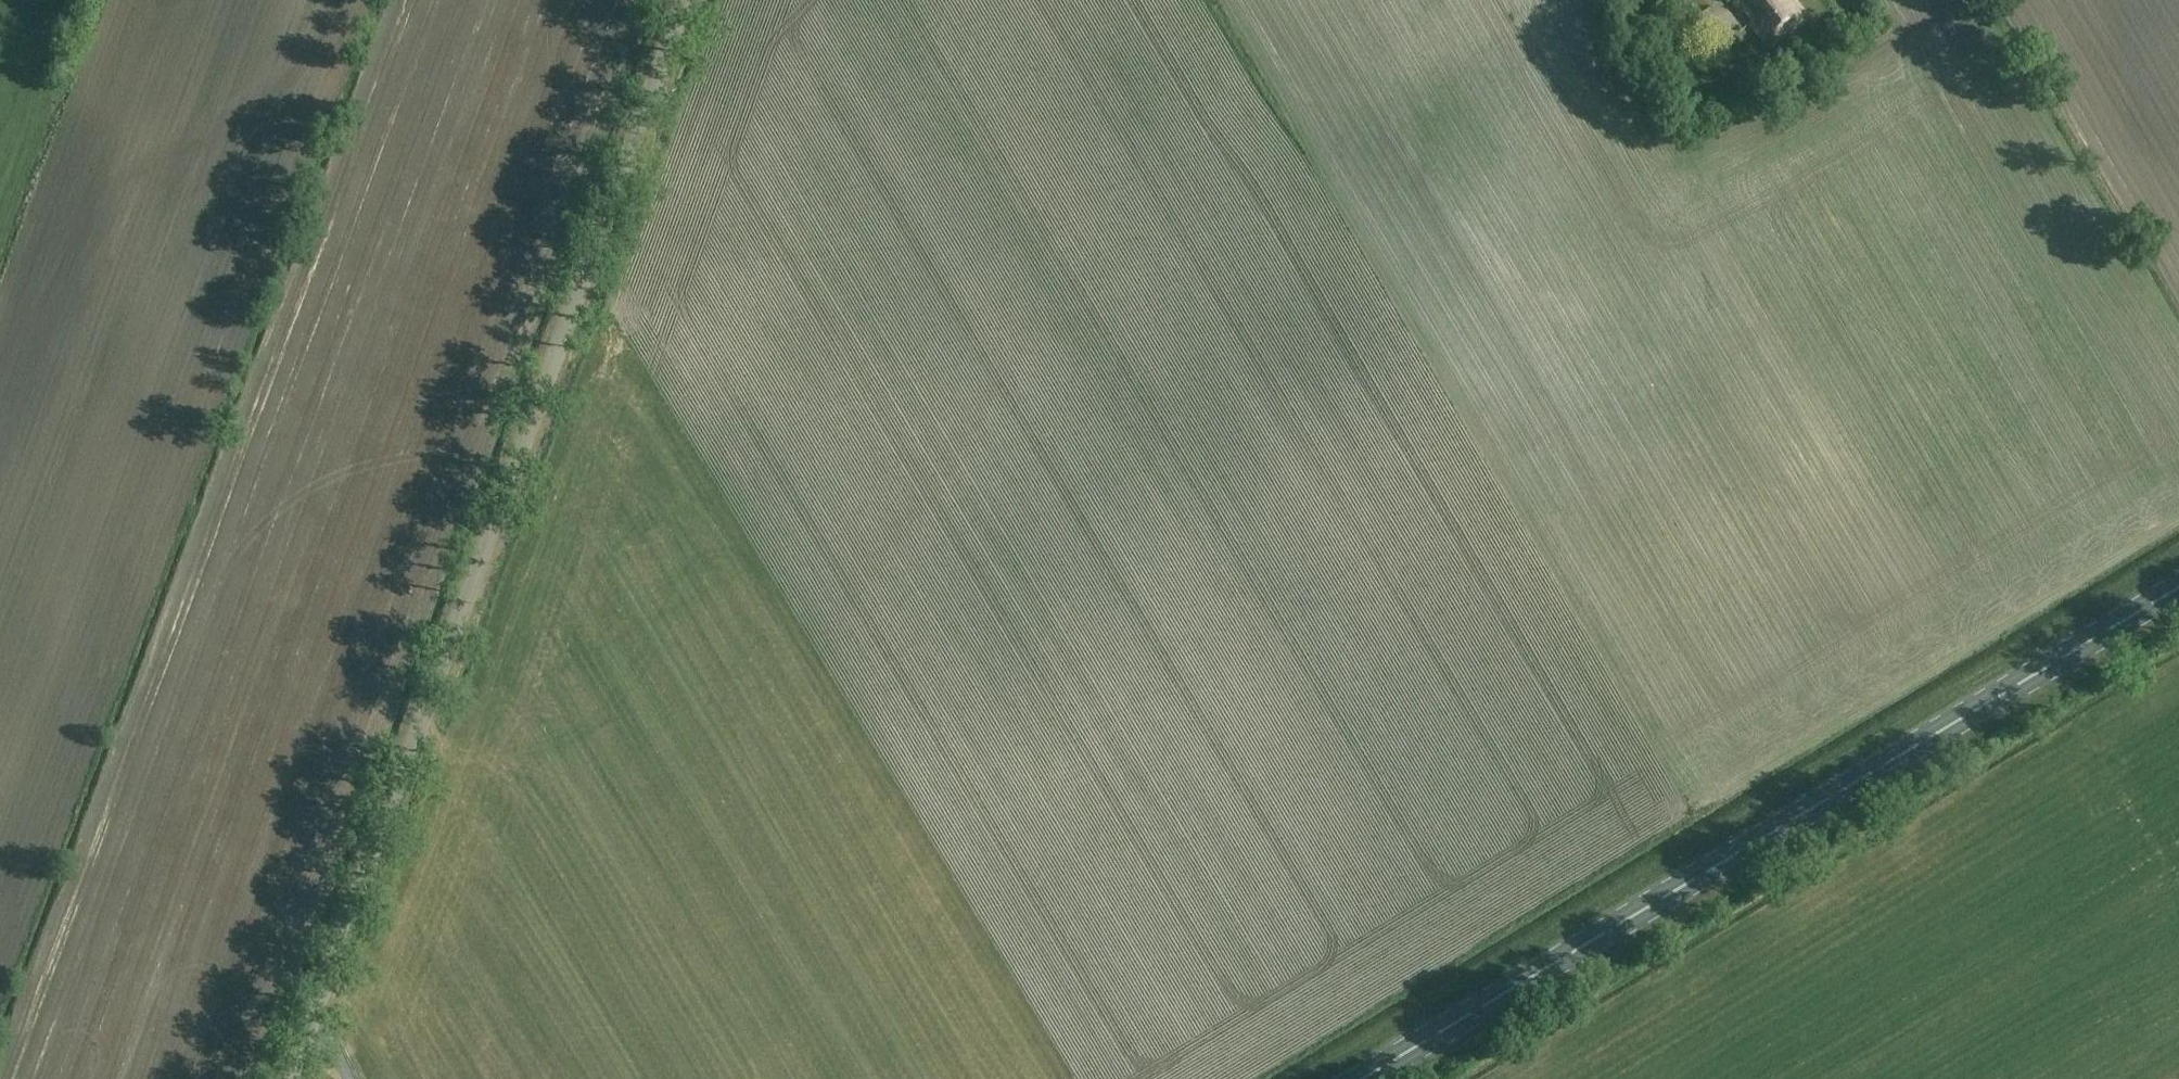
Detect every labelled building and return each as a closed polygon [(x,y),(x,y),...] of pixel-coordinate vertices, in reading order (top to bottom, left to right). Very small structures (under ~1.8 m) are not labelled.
[(1808,19),(1793,0),(1732,0),(1731,1),(1770,48),(1808,19)]
